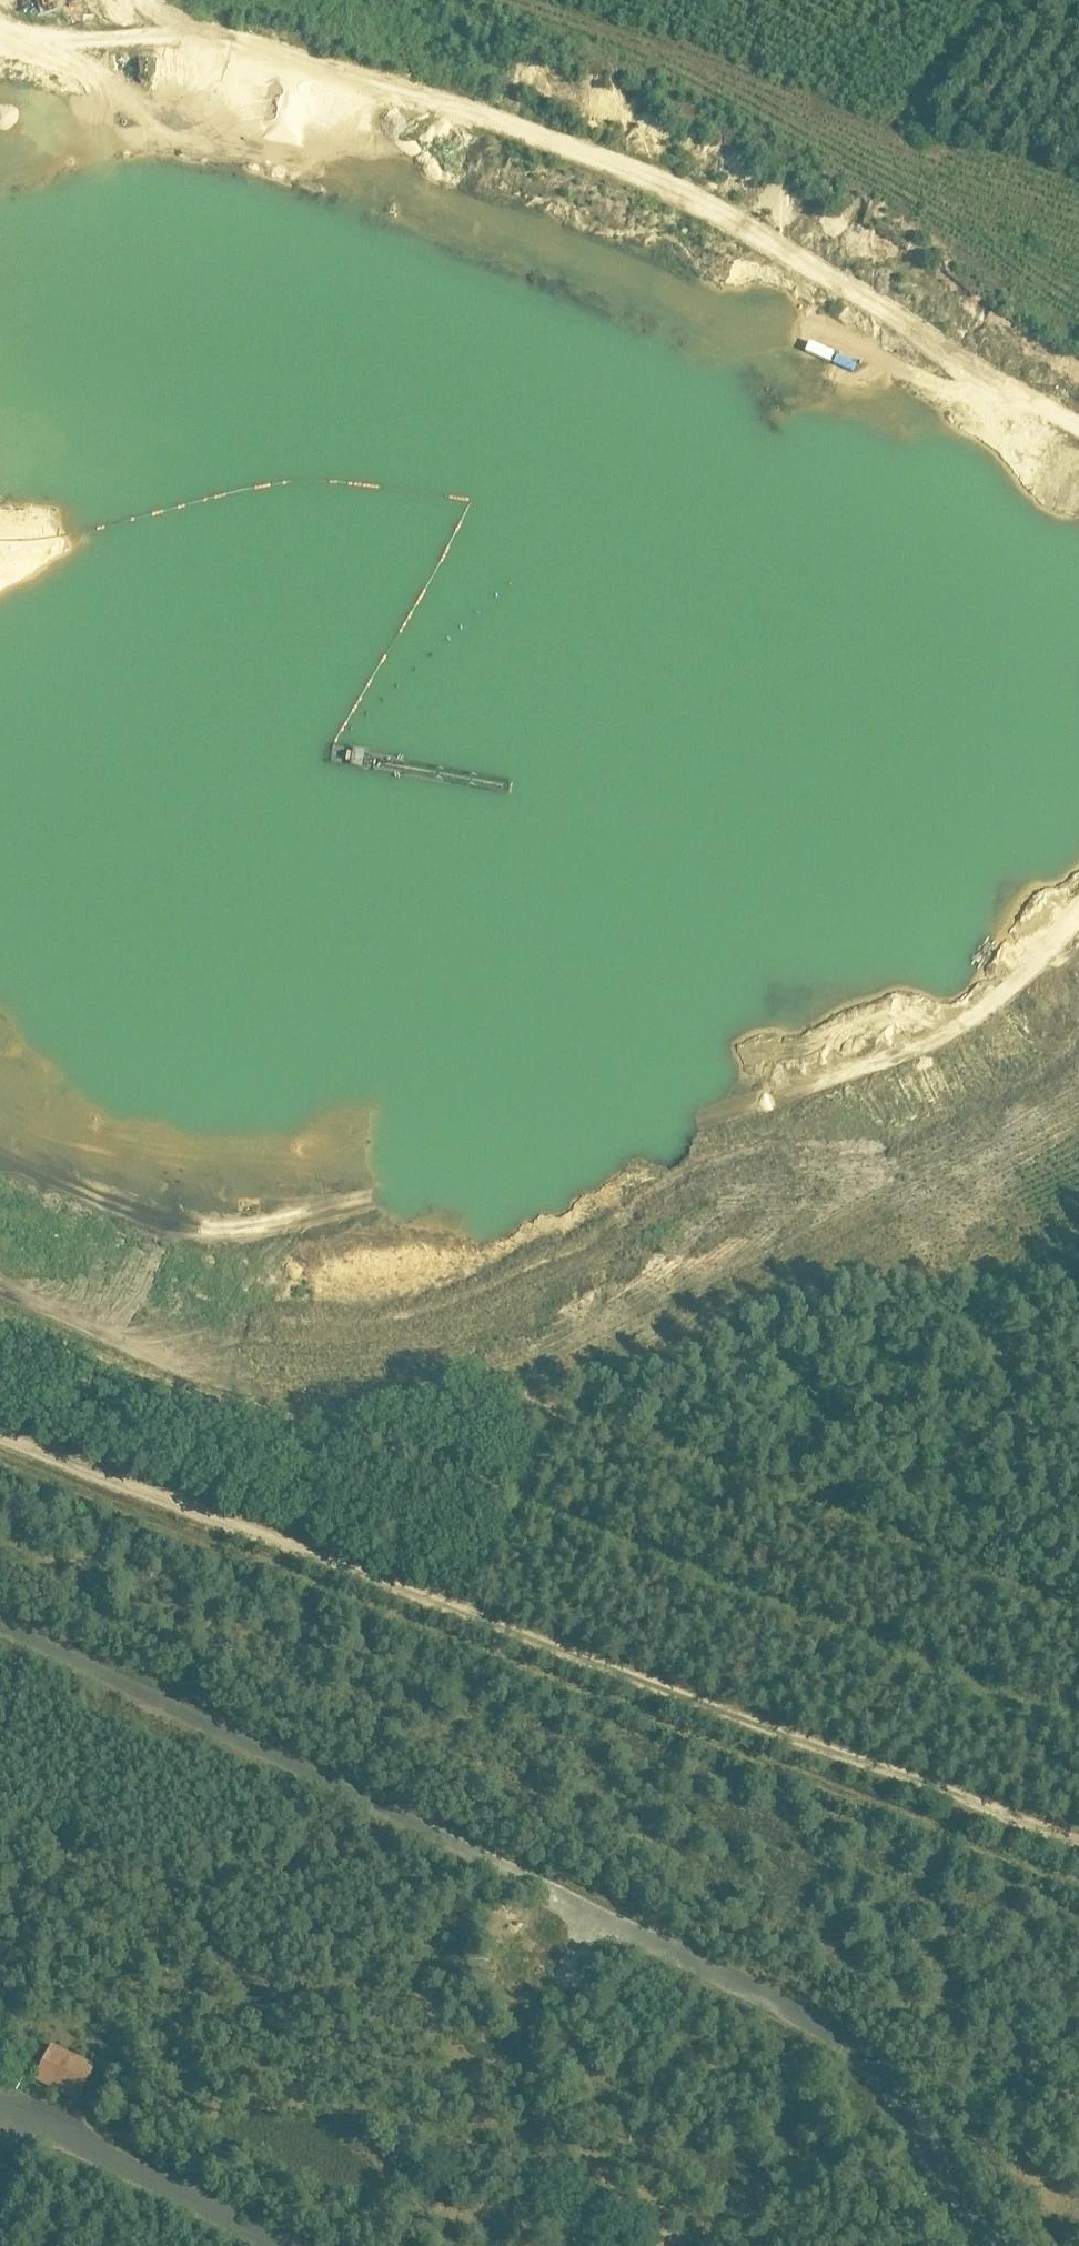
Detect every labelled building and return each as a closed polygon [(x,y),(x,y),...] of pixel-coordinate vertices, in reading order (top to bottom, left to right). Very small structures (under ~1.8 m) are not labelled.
[(61,2049),(44,2083),(91,2106),(108,2073),(61,2049)]
